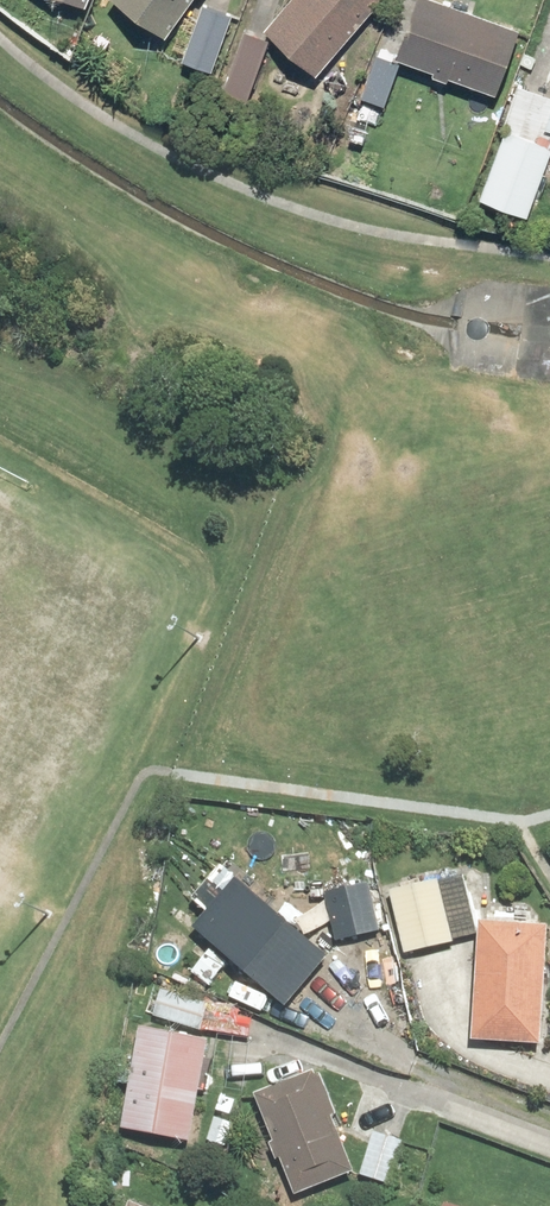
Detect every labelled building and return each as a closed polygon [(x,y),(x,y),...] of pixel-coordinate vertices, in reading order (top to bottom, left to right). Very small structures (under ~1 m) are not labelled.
[(85,11),(90,0),(59,0),(85,11)] [(163,33),(188,0),(118,0),(163,33)] [(203,0),(201,0),(181,58),(212,69),(232,10),(203,0)] [(261,28),(314,74),(378,0),(286,0),(261,28)] [(445,0),(415,0),(394,55),(493,92),(517,27),(445,0)] [(270,36),(243,26),(220,88),(247,98),(270,36)] [(383,100),(398,58),(377,50),(361,92),(383,100)] [(438,876),(389,888),(405,956),(454,945),(438,876)] [(238,878),(193,929),(285,1010),(330,958),(238,878)] [(369,882),(324,893),(335,943),(381,933),(369,882)] [(548,928),(480,923),(471,1041),(539,1046),(548,928)] [(204,1030),(209,1003),(161,994),(156,1021),(204,1030)] [(209,1003),(204,1030),(251,1039),(256,1012),(209,1003)] [(211,1043),(141,1030),(122,1131),(192,1144),(211,1043)] [(321,1071),(255,1095),(294,1199),(356,1176),(335,1119),(338,1118),(321,1071)] [(403,1140),(374,1132),(362,1176),(391,1185),(403,1140)]
